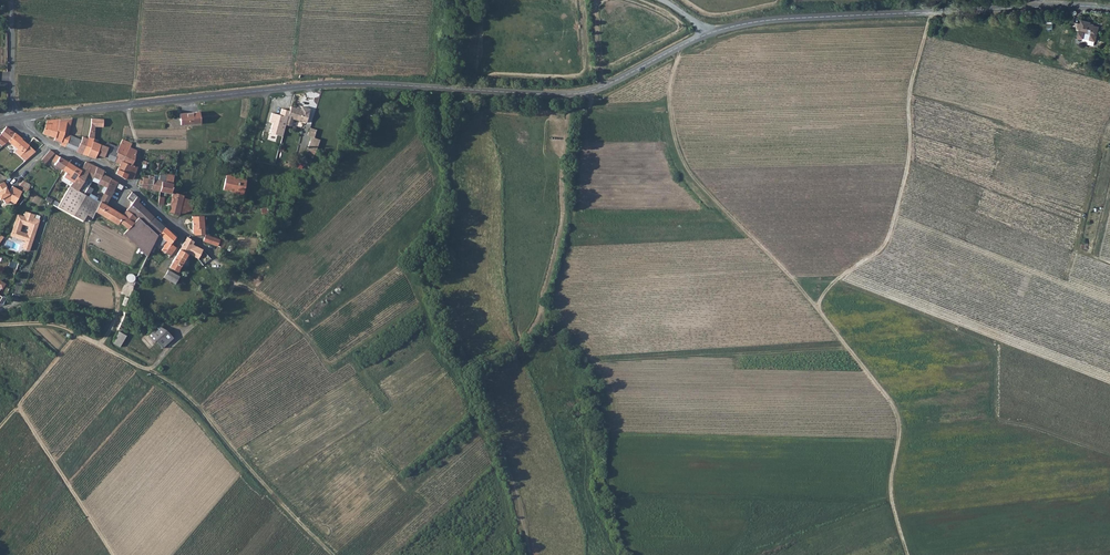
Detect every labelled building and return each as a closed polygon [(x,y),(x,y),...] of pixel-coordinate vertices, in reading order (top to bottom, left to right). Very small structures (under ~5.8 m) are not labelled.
[(1092,22),(1083,20),(1079,37),(1084,39),(1084,41),(1096,44),(1096,41),(1097,41),(1100,27),(1092,25),(1092,22)] [(290,126),(292,119),(306,122),(309,108),(301,106),(300,109),(290,106),(289,111),(285,125),(290,126)] [(199,109),(184,110),(185,121),(200,120),(199,109)] [(285,125),(289,111),(281,109),(279,115),(271,113),(269,122),(272,122),(269,132),(282,136),(285,125)] [(62,132),(67,133),(70,115),(58,117),(53,137),(53,139),(59,141),(62,132)] [(102,124),(102,117),(90,116),(90,121),(89,126),(87,133),(86,136),(81,151),(93,156),(94,152),(98,142),(91,139),(92,136),(90,135),(93,123),(102,124)] [(45,120),(41,131),(53,137),(58,117),(45,120)] [(2,143),(8,138),(15,130),(8,124),(1,131),(0,132),(0,141),(2,143)] [(310,127),(308,135),(311,136),(314,136),(316,128),(310,127)] [(22,136),(15,130),(8,138),(20,150),(18,153),(24,159),(33,148),(21,137),(22,136)] [(62,132),(59,141),(59,143),(76,149),(77,145),(78,136),(67,133),(62,132)] [(81,151),(86,136),(81,135),(77,145),(76,149),(81,151)] [(118,161),(114,171),(123,177),(124,175),(128,177),(131,176),(135,163),(130,161),(134,148),(128,145),(130,141),(119,136),(117,144),(111,159),(118,161)] [(307,148),(315,150),(316,148),(319,138),(314,136),(311,136),(307,148)] [(98,142),(94,152),(111,159),(117,144),(106,139),(104,144),(98,142)] [(52,151),(48,147),(39,158),(43,161),(52,151)] [(58,155),(54,161),(51,167),(59,172),(66,160),(58,155)] [(75,176),(73,180),(58,206),(71,213),(83,191),(87,184),(88,184),(91,178),(96,169),(98,166),(84,159),(79,168),(75,176)] [(59,172),(60,172),(73,180),(75,176),(79,168),(66,160),(59,172)] [(103,203),(116,178),(96,169),(91,178),(96,180),(94,184),(102,188),(96,199),(92,208),(95,210),(115,220),(118,219),(125,225),(128,223),(131,225),(132,223),(146,236),(154,241),(160,234),(156,231),(143,221),(151,212),(136,198),(136,197),(132,194),(133,193),(129,190),(130,189),(128,187),(124,194),(129,199),(118,212),(103,203)] [(163,179),(164,171),(157,170),(156,177),(151,177),(149,186),(152,187),(158,188),(160,179),(163,179)] [(171,173),(164,171),(163,179),(160,179),(158,188),(168,190),(171,173)] [(230,190),(232,179),(232,178),(224,176),(221,187),(230,190)] [(21,179),(18,184),(26,188),(28,183),(21,179)] [(239,181),(232,179),(230,190),(237,192),(239,181)] [(3,202),(11,192),(8,190),(6,189),(0,185),(0,197),(1,197),(3,202)] [(15,187),(12,190),(11,192),(3,202),(3,203),(8,200),(13,203),(21,190),(15,187)] [(132,194),(136,197),(138,196),(130,189),(129,190),(133,193),(132,194)] [(177,210),(180,195),(191,197),(191,195),(170,190),(165,210),(176,212),(177,210)] [(71,213),(80,218),(84,211),(89,214),(92,208),(96,199),(83,191),(82,194),(71,213)] [(180,195),(177,210),(181,210),(185,210),(187,210),(188,208),(192,209),(194,204),(189,203),(191,197),(180,195)] [(38,220),(33,218),(34,215),(24,211),(22,216),(17,214),(9,236),(24,241),(21,249),(28,251),(38,220)] [(162,223),(151,212),(143,221),(156,231),(162,223)] [(200,224),(199,212),(188,214),(190,231),(195,232),(201,232),(200,224)] [(145,253),(152,244),(154,241),(146,236),(132,223),(131,225),(128,223),(125,225),(121,230),(145,253)] [(159,247),(163,249),(169,242),(174,235),(162,223),(156,231),(160,234),(154,241),(157,243),(159,241),(161,242),(159,247)] [(210,235),(206,234),(203,233),(202,238),(215,243),(217,237),(213,237),(214,234),(210,233),(210,235)] [(190,242),(192,239),(185,235),(170,260),(174,263),(173,264),(177,266),(185,251),(195,256),(201,264),(208,256),(199,247),(190,242)] [(173,245),(169,242),(163,249),(168,252),(173,245)] [(162,279),(174,285),(180,274),(176,272),(175,274),(167,270),(162,279)] [(160,323),(149,331),(154,339),(157,338),(162,346),(174,338),(168,329),(166,331),(160,323)] [(126,338),(120,332),(112,343),(117,347),(126,338)] [(149,337),(144,341),(150,349),(155,345),(149,337)]
